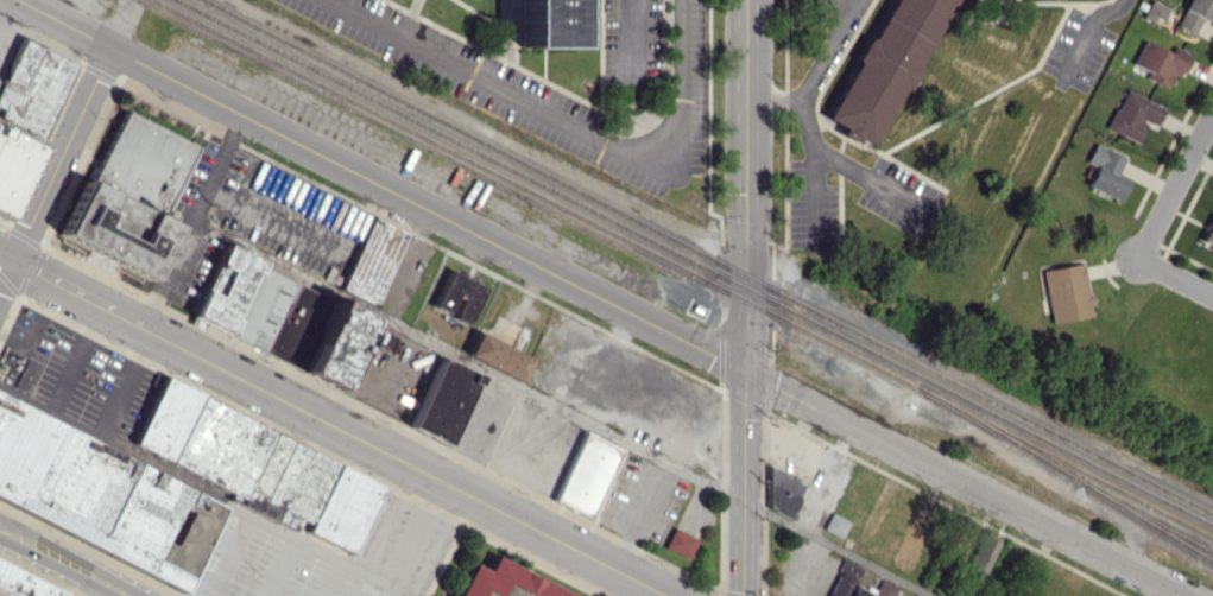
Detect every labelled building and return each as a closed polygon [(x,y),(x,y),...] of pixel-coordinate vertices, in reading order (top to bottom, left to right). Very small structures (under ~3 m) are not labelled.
[(569,0),(520,0),(520,47),(570,47),(569,0)] [(853,62),(889,0),(951,0),(867,142),(855,137),(851,141),(835,134),(840,127),(822,116),(853,62)] [(1152,0),(1149,0),(1142,15),(1159,24),(1167,8),(1152,0)] [(1175,25),(1192,33),(1200,18),(1205,21),(1212,4),(1212,0),(1186,0),(1175,25)] [(56,107),(76,62),(20,38),(1,82),(28,94),(27,95),(56,107)] [(1131,65),(1147,71),(1144,78),(1166,87),(1172,73),(1181,76),(1190,53),(1171,46),(1169,52),(1141,41),(1131,65)] [(1155,126),(1162,106),(1122,90),(1106,129),(1137,141),(1144,122),(1155,126)] [(58,234),(84,182),(91,185),(128,112),(200,147),(162,222),(172,227),(146,278),(58,234)] [(37,144),(0,129),(0,212),(7,215),(37,144)] [(1117,200),(1127,181),(1115,175),(1124,157),(1093,143),(1084,161),(1095,166),(1086,186),(1117,200)] [(1212,214),(1199,241),(1212,248),(1212,215),(1212,214)] [(407,231),(370,217),(340,291),(376,305),(407,231)] [(340,385),(370,313),(221,250),(191,322),(340,385)] [(1050,322),(1092,315),(1082,262),(1041,270),(1050,322)] [(466,324),(484,286),(448,270),(431,307),(446,313),(454,295),(460,298),(451,318),(466,324)] [(530,357),(476,332),(465,355),(519,381),(530,357)] [(476,374),(438,358),(409,428),(447,444),(476,374)] [(383,484),(162,380),(131,444),(242,497),(238,505),(293,531),(299,518),(309,523),(304,532),(350,553),(383,484)] [(222,498),(0,404),(0,505),(186,584),(222,498)] [(553,501),(591,517),(621,448),(583,431),(553,501)] [(760,505),(790,517),(805,483),(775,470),(760,505)] [(822,528),(840,537),(848,521),(830,512),(822,528)] [(70,548),(75,538),(45,523),(40,533),(70,548)] [(688,558),(696,537),(672,527),(664,548),(688,558)] [(986,573),(997,541),(980,534),(968,567),(986,573)] [(572,593),(492,557),(486,570),(471,563),(456,595),(570,595),(572,593)] [(853,586),(860,568),(841,560),(826,595),(866,595),(868,593),(853,586)] [(0,561),(0,590),(13,595),(61,595),(64,591),(0,561)] [(896,587),(879,579),(871,595),(892,595),(896,587)]
